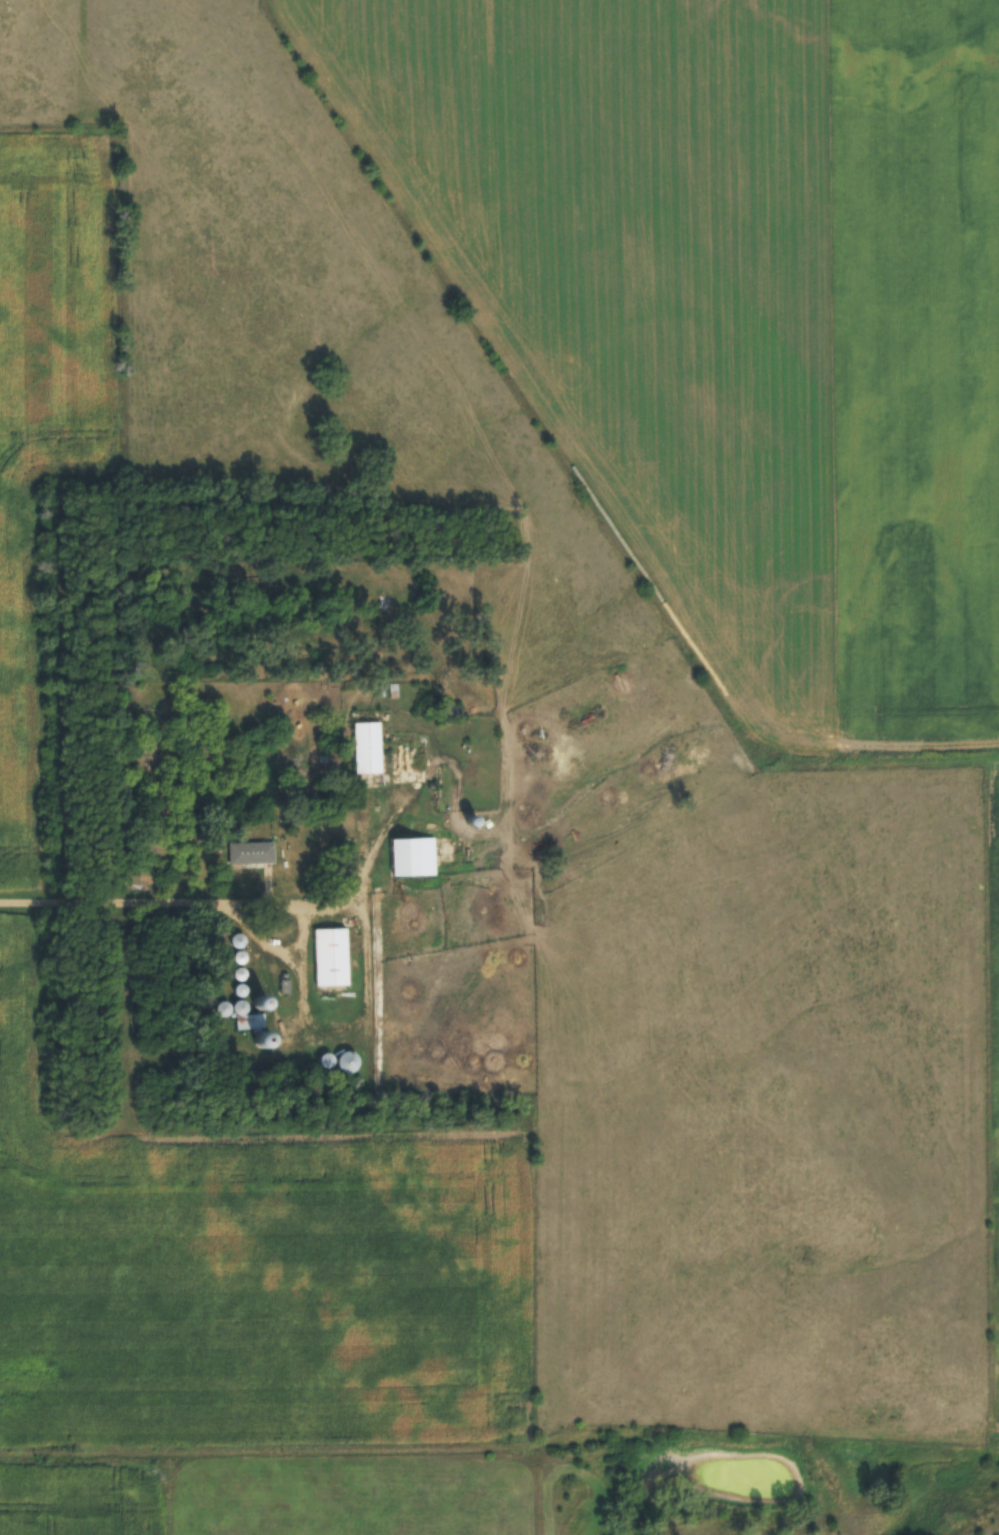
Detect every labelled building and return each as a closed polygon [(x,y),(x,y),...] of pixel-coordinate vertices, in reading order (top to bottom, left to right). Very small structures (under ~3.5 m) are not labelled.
[(384,722),(357,722),(357,773),(384,773),(384,722)] [(437,875),(437,838),(397,838),(397,875),(437,875)] [(228,843),(228,864),(277,864),(277,843),(228,843)] [(351,986),(351,928),(318,928),(318,986),(351,986)]
